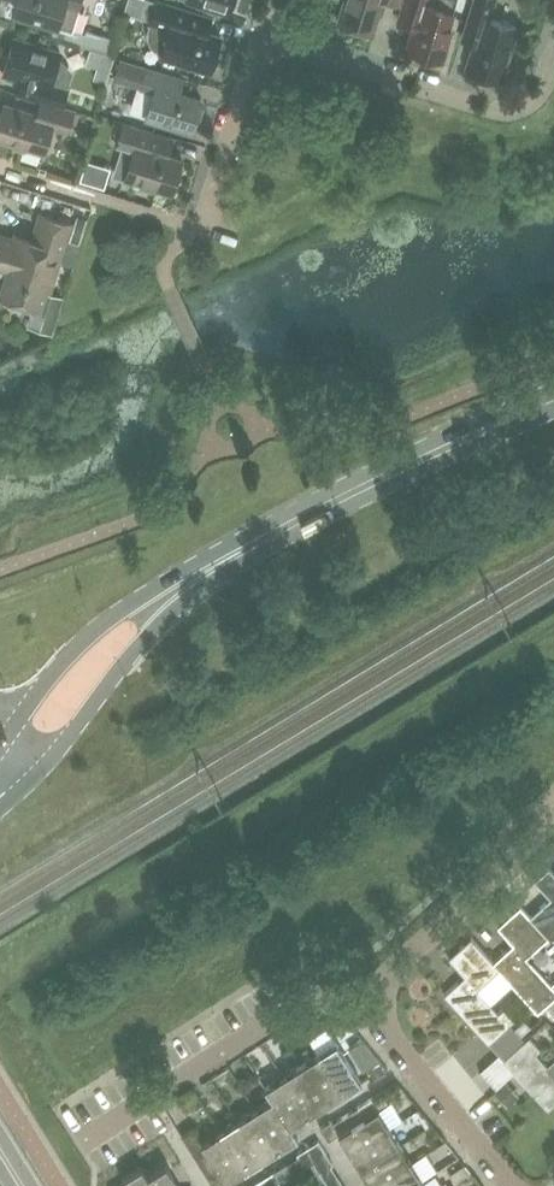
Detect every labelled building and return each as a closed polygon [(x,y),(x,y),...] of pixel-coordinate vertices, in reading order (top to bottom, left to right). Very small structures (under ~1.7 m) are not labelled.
[(80,0),(16,0),(12,10),(71,28),(80,0)] [(163,49),(162,53),(210,68),(220,34),(208,30),(213,17),(159,0),(156,0),(149,22),(154,24),(153,26),(152,29),(152,32),(153,35),(154,38),(155,41),(156,43),(158,45),(161,47),(163,49)] [(228,9),(229,5),(234,6),(236,0),(200,0),(228,9)] [(337,20),(373,32),(383,0),(344,0),(337,20)] [(413,25),(407,47),(443,58),(452,27),(448,26),(456,0),(404,0),(397,20),(413,25)] [(516,26),(489,17),(495,0),(473,0),(461,39),(475,43),(468,66),(500,76),(516,26)] [(71,28),(58,24),(54,23),(51,34),(107,53),(112,38),(86,30),(85,32),(71,28)] [(66,72),(57,62),(60,51),(14,37),(3,72),(21,78),(17,91),(41,99),(62,106),(68,86),(62,85),(66,72)] [(176,73),(146,64),(120,56),(114,75),(141,83),(132,109),(191,127),(201,97),(171,88),(176,73)] [(73,109),(62,106),(41,99),(37,112),(4,102),(0,115),(0,137),(43,150),(51,125),(67,130),(73,109)] [(169,153),(174,137),(123,122),(116,145),(133,150),(125,176),(172,190),(182,157),(169,153)] [(68,239),(78,242),(88,211),(78,208),(68,239)] [(71,221),(41,211),(31,243),(0,233),(0,266),(9,269),(1,294),(40,306),(46,287),(49,288),(71,221)] [(549,865),(534,878),(550,895),(530,914),(549,936),(553,941),(553,871),(549,865)] [(527,955),(549,936),(530,914),(520,903),(497,924),(513,942),(494,960),(500,967),(499,968),(538,1011),(545,1004),(553,1014),(553,982),(552,983),(527,955)] [(499,968),(500,967),(494,960),(471,935),(448,955),(464,973),(443,992),(488,1042),(514,1018),(503,1006),(498,1010),(477,987),(499,968)] [(524,1018),(515,1026),(521,1034),(531,1025),(524,1018)] [(328,1027),(310,1038),(319,1051),(336,1040),(328,1027)] [(536,1051),(540,1047),(529,1035),(504,1058),(549,1108),(553,1103),(553,1071),(536,1051)] [(366,1061),(378,1056),(371,1036),(359,1040),(366,1061)] [(319,1051),(343,1092),(361,1080),(336,1040),(319,1051)] [(301,1063),(326,1103),(343,1092),(319,1051),(301,1063)] [(284,1073),(309,1113),(326,1103),(301,1063),(284,1073)] [(309,1113),(284,1073),(266,1085),(273,1095),(291,1124),(309,1113)] [(291,1124),(273,1095),(255,1106),(280,1146),(298,1135),(291,1124)] [(366,1115),(378,1107),(372,1097),(359,1104),(366,1115)] [(359,1104),(346,1113),(352,1123),(366,1115),(359,1104)] [(280,1146),(255,1106),(238,1117),(263,1157),(280,1146)] [(350,1150),(390,1125),(378,1107),(366,1115),(352,1123),(339,1132),(350,1150)] [(352,1123),(346,1113),(332,1121),(339,1132),(352,1123)] [(263,1157),(238,1117),(220,1128),(245,1168),(263,1157)] [(339,1132),(332,1121),(331,1119),(320,1126),(328,1139),(339,1132)] [(361,1168),(401,1143),(390,1125),(350,1150),(361,1168)] [(245,1168),(220,1128),(202,1140),(194,1127),(182,1134),(214,1185),(218,1185),(245,1168)] [(318,1139),(308,1145),(316,1157),(326,1151),(318,1139)] [(372,1185),(412,1161),(401,1143),(361,1168),(372,1185)] [(316,1157),(308,1145),(297,1152),(305,1165),(314,1159),(316,1157)] [(316,1157),(314,1159),(320,1170),(333,1162),(326,1151),(316,1157)] [(423,1178),(412,1161),(372,1185),(373,1185),(410,1185),(423,1178)] [(128,1185),(182,1185),(167,1162),(149,1173),(143,1164),(122,1177),(128,1185)] [(286,1162),(273,1170),(280,1181),(293,1173),(286,1162)] [(273,1170),(261,1178),(266,1185),(272,1185),(280,1181),(273,1170)]
